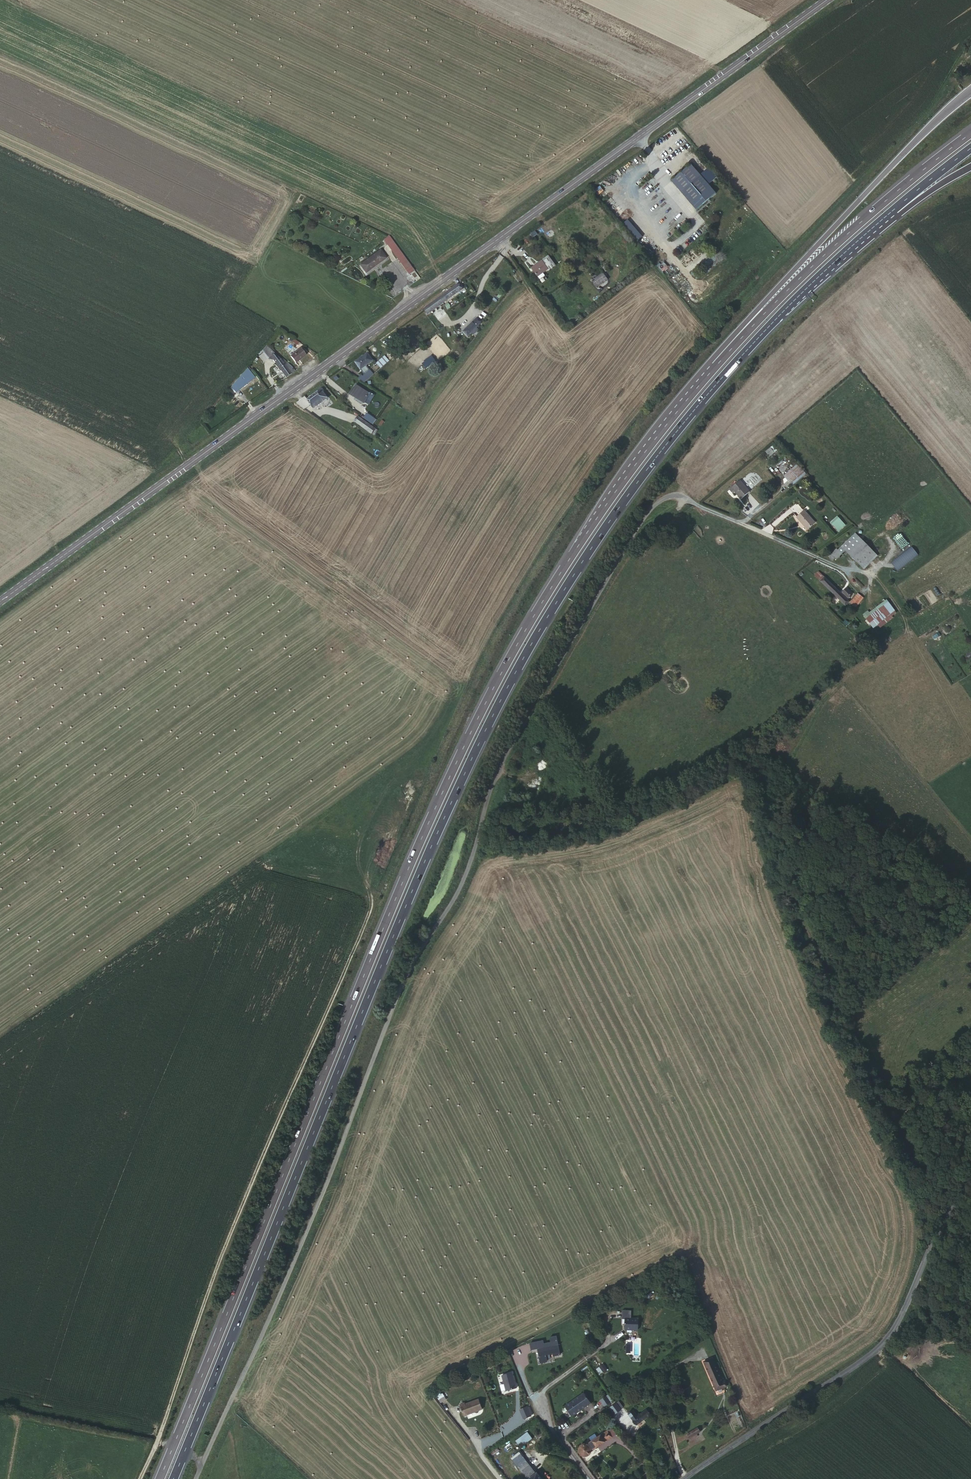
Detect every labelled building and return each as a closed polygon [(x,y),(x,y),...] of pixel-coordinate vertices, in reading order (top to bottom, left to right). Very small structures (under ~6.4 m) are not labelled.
[(642,154),(633,160),(637,165),(645,160),(642,154)] [(691,164),(672,181),(696,209),(716,192),(691,164)] [(670,225),(674,230),(680,225),(676,219),(670,225)] [(410,274),(415,271),(390,236),(384,240),(390,248),(398,258),(410,274)] [(370,258),(376,265),(386,258),(380,251),(370,258)] [(366,272),(376,265),(370,258),(361,265),(366,272)] [(548,258),(531,270),(537,278),(543,273),(547,271),(548,272),(555,267),(548,258)] [(658,268),(665,275),(670,269),(664,262),(658,268)] [(596,289),(608,280),(603,273),(591,281),(596,289)] [(461,292),(457,286),(423,310),(427,316),(461,292)] [(463,332),(468,337),(471,334),(473,336),(479,331),(476,329),(480,325),(476,320),(463,332)] [(278,358),(266,345),(261,350),(267,356),(268,358),(272,360),(286,378),(295,371),(292,368),(282,358),(281,359),(279,357),(278,358)] [(305,355),(300,349),(291,356),(296,362),(305,355)] [(367,354),(355,363),(360,371),(372,362),(367,354)] [(432,356),(421,363),(425,369),(436,362),(432,356)] [(384,357),(377,364),(380,369),(388,362),(384,357)] [(249,371),(247,368),(231,387),(235,392),(236,392),(255,377),(249,371)] [(359,380),(364,384),(373,375),(370,371),(363,377),(361,376),(359,380)] [(356,384),(350,395),(364,404),(369,394),(361,389),(362,388),(356,384)] [(307,401),(313,410),(328,400),(321,391),(307,401)] [(392,409),(395,404),(391,401),(387,406),(392,409)] [(394,407),(392,411),(404,418),(406,414),(394,407)] [(374,437),(377,431),(358,419),(355,424),(374,437)] [(771,447),(765,452),(769,457),(775,452),(771,447)] [(803,471),(796,464),(783,476),(789,483),(803,471)] [(805,474),(803,471),(789,483),(792,486),(805,474)] [(741,499),(749,492),(739,481),(729,490),(732,493),(734,491),(739,496),(739,497),(741,499)] [(803,511),(796,518),(807,530),(815,523),(803,511)] [(839,532),(846,525),(837,516),(830,524),(839,532)] [(838,548),(829,556),(833,560),(835,558),(836,560),(846,551),(863,568),(876,555),(855,533),(839,549),(838,548)] [(895,538),(907,555),(914,551),(902,533),(895,538)] [(819,572),(815,576),(845,605),(849,601),(847,599),(852,594),(846,588),(841,593),(819,572)] [(857,595),(850,603),(853,606),(861,598),(857,595)] [(872,616),(867,620),(856,629),(859,633),(870,624),(872,627),(890,614),(887,609),(891,606),(887,602),(870,615),(872,616)] [(863,615),(867,620),(872,616),(870,615),(868,612),(863,615)] [(631,1317),(625,1317),(624,1322),(625,1323),(625,1326),(626,1327),(632,1327),(633,1328),(636,1328),(637,1328),(638,1316),(632,1316),(631,1317)] [(537,1350),(539,1364),(547,1363),(546,1356),(553,1355),(553,1357),(560,1356),(557,1337),(549,1338),(550,1343),(544,1344),(543,1341),(529,1343),(531,1351),(537,1350)] [(712,1358),(704,1362),(716,1391),(726,1386),(724,1382),(722,1382),(712,1358)] [(501,1374),(506,1393),(517,1389),(512,1371),(501,1374)] [(565,1406),(572,1416),(591,1403),(584,1393),(565,1406)] [(606,1396),(600,1400),(605,1406),(611,1402),(606,1396)] [(470,1400),(465,1401),(470,1412),(486,1406),(483,1397),(470,1401),(470,1400)] [(523,1420),(531,1417),(527,1407),(519,1410),(523,1420)] [(632,1420),(636,1425),(644,1419),(643,1419),(648,1415),(645,1411),(640,1415),(639,1413),(636,1415),(635,1413),(631,1416),(633,1420),(632,1420)] [(698,1428),(688,1434),(690,1438),(700,1431),(698,1428)] [(600,1435),(605,1441),(612,1436),(607,1430),(600,1435)] [(520,1448),(533,1440),(528,1432),(515,1441),(520,1448)] [(545,1433),(537,1439),(540,1443),(548,1437),(545,1433)] [(591,1447),(591,1451),(605,1441),(600,1435),(587,1445),(591,1447)] [(582,1445),(579,1448),(580,1453),(584,1456),(589,1455),(591,1452),(591,1451),(591,1447),(587,1445),(587,1444),(582,1445)] [(512,1458),(522,1471),(529,1466),(518,1453),(512,1458)] [(522,1471),(529,1478),(542,1478),(537,1473),(534,1470),(533,1471),(529,1466),(522,1471)]
